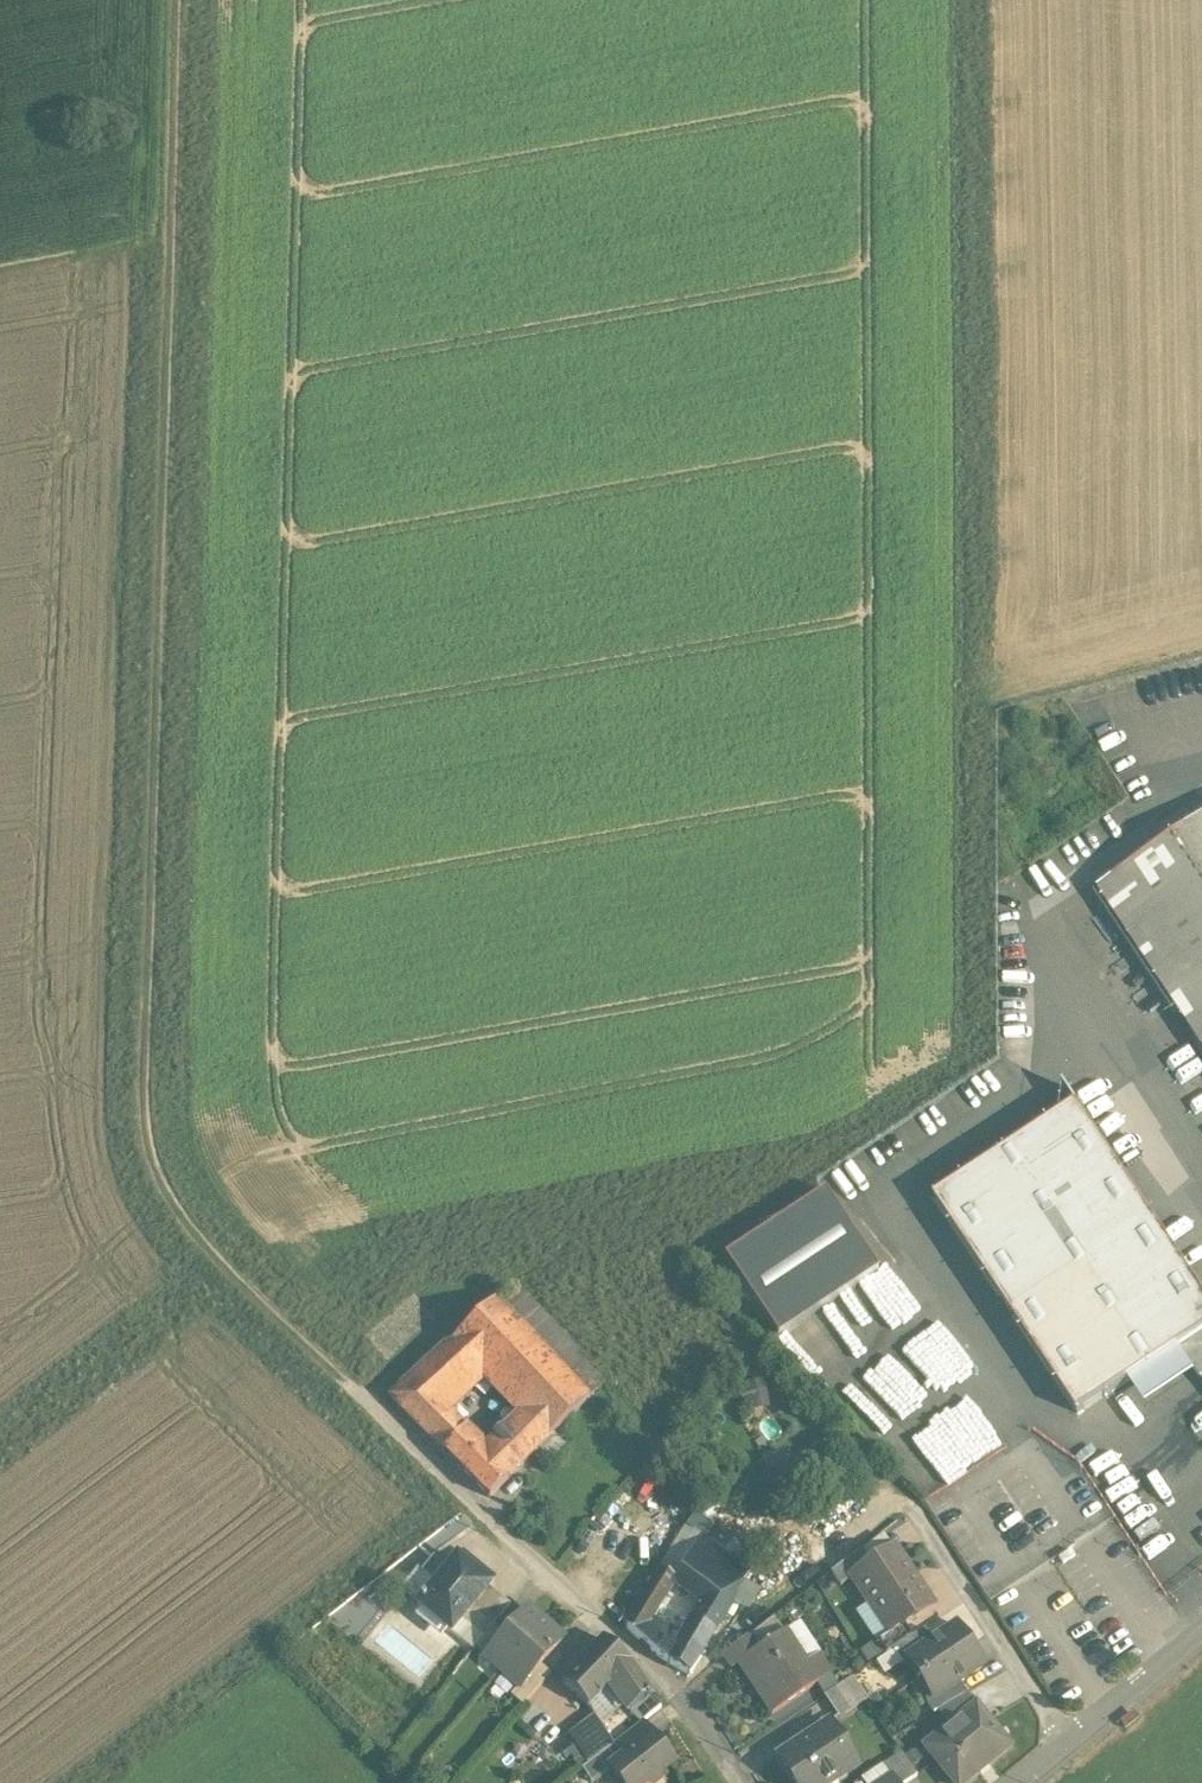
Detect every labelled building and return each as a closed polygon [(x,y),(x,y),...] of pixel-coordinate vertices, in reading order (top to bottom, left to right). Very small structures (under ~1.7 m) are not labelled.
[(1098,891),(1201,1048),(1201,822),(1098,891)] [(935,1202),(1078,1417),(1201,1334),(1201,1294),(1064,1088),(1063,1089),(1075,1108),(935,1202)] [(823,1194),(724,1261),(777,1340),(876,1274),(823,1194)] [(584,1365),(517,1294),(500,1309),(568,1380),(584,1365)] [(494,1302),(451,1343),(483,1377),(525,1422),(526,1423),(545,1442),(552,1435),(587,1401),(568,1380),(500,1309),(494,1302)] [(1178,1352),(1201,1381),(1201,1336),(1178,1352)] [(451,1343),(391,1401),(433,1443),(452,1424),(443,1415),(483,1377),(451,1343)] [(603,1385),(584,1365),(568,1380),(587,1401),(603,1385)] [(525,1422),(508,1432),(531,1456),(545,1442),(526,1423),(525,1422)] [(477,1449),(452,1424),(433,1443),(458,1468),(477,1449)] [(506,1434),(483,1456),(477,1449),(458,1468),(488,1499),(531,1456),(508,1432),(506,1434)] [(545,1442),(531,1456),(544,1469),(565,1448),(552,1435),(545,1442)] [(711,1524),(695,1516),(673,1551),(687,1562),(701,1539),(711,1524)] [(883,1538),(860,1553),(870,1567),(893,1552),(883,1538)] [(687,1562),(673,1551),(625,1629),(638,1641),(648,1627),(650,1624),(674,1583),(689,1595),(722,1556),(701,1539),(687,1562)] [(748,1550),(734,1566),(747,1576),(748,1575),(759,1561),(748,1550)] [(435,1586),(423,1600),(421,1599),(419,1602),(420,1604),(417,1608),(450,1635),(461,1622),(487,1589),(496,1579),(462,1552),(447,1571),(435,1586)] [(932,1609),(893,1552),(870,1567),(851,1580),(851,1581),(869,1608),(888,1636),(889,1638),(903,1629),(932,1609)] [(860,1553),(830,1575),(839,1589),(851,1581),(851,1580),(870,1567),(860,1553)] [(734,1566),(722,1556),(689,1595),(702,1605),(691,1622),(712,1636),(733,1600),(747,1576),(734,1566)] [(432,1559),(420,1573),(435,1586),(447,1571),(432,1559)] [(747,1576),(733,1600),(746,1607),(760,1583),(748,1575),(747,1576)] [(509,1607),(487,1589),(461,1622),(482,1640),(493,1627),(509,1607)] [(857,1616),(876,1644),(888,1636),(869,1608),(857,1616)] [(504,1637),(485,1659),(519,1687),(520,1689),(539,1667),(560,1643),(526,1612),(504,1637)] [(772,1620),(747,1640),(756,1652),(782,1636),(772,1620)] [(691,1622),(676,1648),(666,1642),(648,1627),(638,1641),(657,1657),(688,1677),(712,1636),(691,1622)] [(482,1640),(475,1649),(485,1659),(504,1637),(493,1627),(482,1640)] [(816,1659),(795,1627),(782,1636),(803,1667),(816,1659)] [(931,1644),(908,1660),(909,1660),(922,1679),(968,1648),(955,1628),(931,1644)] [(903,1629),(889,1638),(888,1636),(876,1644),(886,1657),(892,1653),(911,1641),(903,1629)] [(911,1641),(892,1653),(900,1666),(909,1660),(908,1660),(931,1644),(923,1632),(911,1641)] [(803,1667),(782,1636),(756,1652),(731,1669),(730,1670),(731,1672),(737,1668),(771,1717),(815,1688),(829,1678),(816,1659),(803,1667)] [(747,1639),(723,1657),(731,1669),(756,1652),(747,1640),(747,1639)] [(629,1666),(603,1641),(562,1684),(588,1709),(607,1688),(629,1713),(637,1705),(650,1695),(629,1666)] [(968,1648),(922,1679),(934,1699),(962,1680),(962,1681),(965,1679),(982,1668),(968,1648)] [(539,1667),(520,1689),(519,1687),(509,1698),(521,1708),(549,1676),(539,1667)] [(829,1678),(815,1688),(823,1699),(837,1690),(829,1678)] [(937,1716),(967,1696),(973,1691),(965,1679),(962,1681),(962,1680),(934,1699),(928,1703),(937,1716)] [(823,1699),(838,1722),(865,1703),(850,1681),(837,1690),(823,1699)] [(588,1709),(562,1684),(551,1696),(573,1718),(581,1712),(582,1712),(588,1709)] [(650,1695),(637,1705),(646,1717),(660,1708),(650,1695)] [(967,1696),(937,1716),(949,1729),(974,1708),(976,1710),(977,1708),(967,1696)] [(929,1757),(950,1782),(967,1782),(1008,1749),(976,1710),(974,1708),(949,1729),(924,1750),(929,1757)] [(613,1744),(588,1709),(582,1712),(581,1712),(573,1718),(565,1724),(573,1737),(575,1736),(594,1760),(612,1746),(611,1745),(613,1744)] [(588,1765),(581,1769),(590,1782),(591,1782),(609,1769),(650,1737),(640,1724),(612,1746),(594,1760),(588,1765)] [(776,1760),(791,1782),(834,1782),(857,1768),(828,1725),(776,1760)] [(609,1769),(620,1782),(654,1782),(658,1780),(659,1774),(672,1763),(651,1736),(650,1737),(609,1769)] [(881,1768),(889,1780),(891,1779),(894,1782),(909,1782),(916,1779),(901,1756),(881,1768)]
